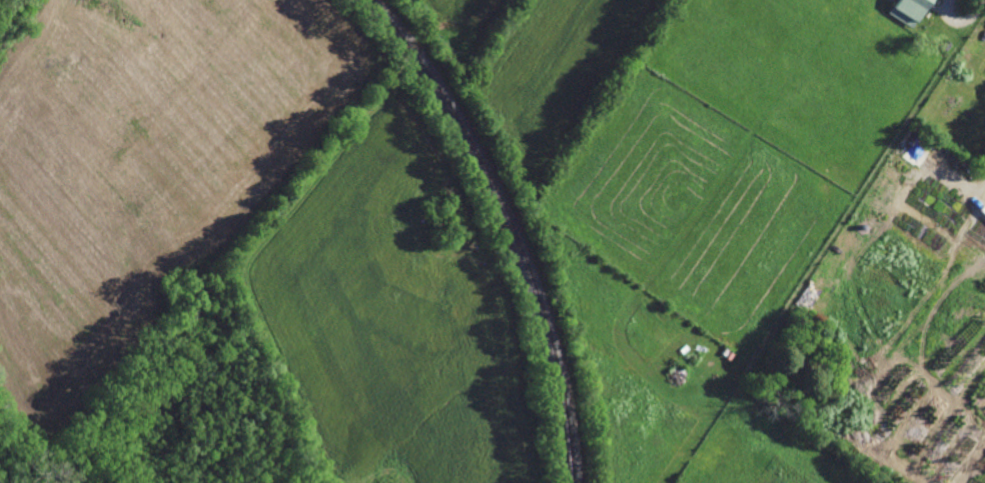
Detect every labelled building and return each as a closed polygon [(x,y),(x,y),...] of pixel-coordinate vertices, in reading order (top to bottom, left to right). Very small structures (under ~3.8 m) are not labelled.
[(886,12),(893,0),(928,0),(923,8),(911,28),(886,12)] [(947,50),(941,47),(945,39),(951,43),(947,50)]
